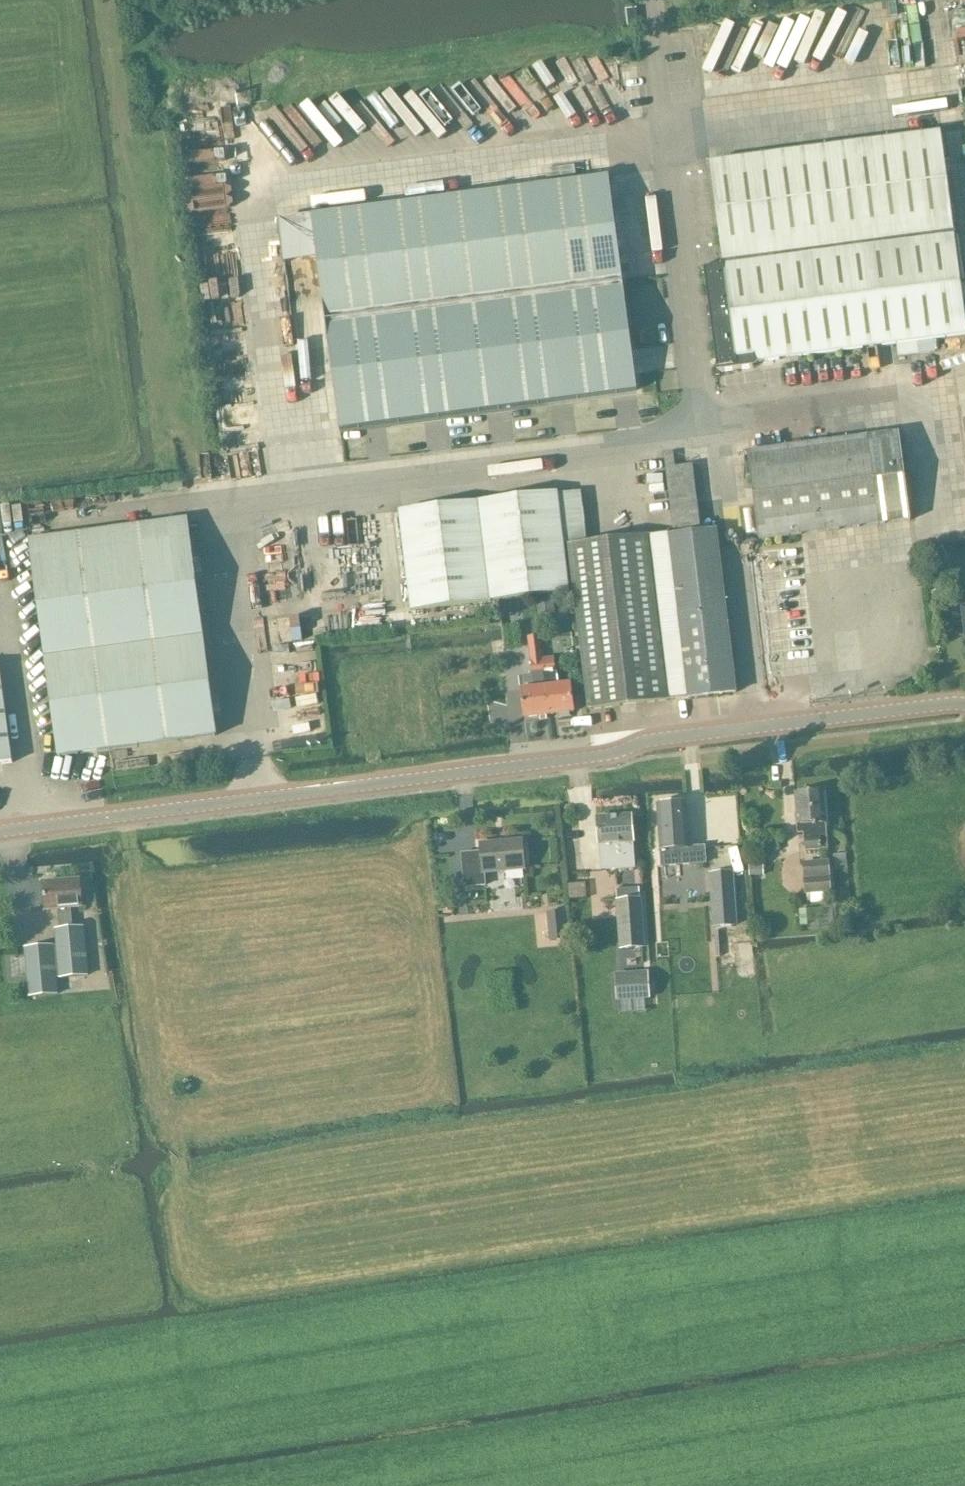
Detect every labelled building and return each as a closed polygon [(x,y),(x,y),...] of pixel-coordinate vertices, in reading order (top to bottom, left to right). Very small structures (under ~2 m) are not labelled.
[(917,18),(925,16),(922,0),(913,0),(917,18)] [(823,15),(825,12),(809,6),(790,59),(815,68),(833,19),(823,15)] [(766,71),(789,19),(776,14),(753,65),(766,71)] [(521,130),(534,122),(504,76),(492,84),(521,130)] [(458,139),(467,132),(434,91),(426,98),(458,139)] [(378,111),(367,119),(352,99),(341,107),(375,151),(396,135),(378,111)] [(283,109),(275,117),(266,108),(254,119),(293,159),(303,150),(312,160),(323,150),(283,109)] [(711,163),(724,267),(704,270),(717,368),(722,371),(753,367),(756,363),(964,336),(964,318),(941,133),(711,163)] [(609,176),(312,216),(340,430),(384,424),(637,391),(609,176)] [(899,433),(748,453),(760,540),(911,520),(899,433)] [(411,611),(570,592),(558,492),(399,512),(411,611)] [(13,523),(16,537),(32,535),(27,505),(13,508),(12,503),(0,505),(0,525),(13,523)] [(736,692),(716,529),(702,531),(674,534),(683,612),(662,614),(665,637),(686,635),(694,697),(736,692)] [(665,637),(662,614),(651,536),(569,547),(579,624),(589,710),(672,700),(665,637)] [(190,537),(31,559),(58,757),(217,736),(190,537)] [(553,598),(537,600),(538,615),(555,614),(553,598)] [(281,641),(321,640),(320,614),(313,614),(312,600),(267,602),(268,619),(280,618),(281,641)] [(540,638),(528,640),(531,662),(543,661),(540,638)] [(504,648),(497,649),(497,658),(505,657),(506,657),(505,648),(504,648)] [(543,661),(549,715),(574,712),(570,684),(560,686),(558,673),(556,673),(555,659),(543,661)] [(525,718),(549,715),(543,661),(531,662),(532,676),(520,678),(521,690),(525,718)] [(13,763),(0,670),(0,765),(13,763)] [(823,791),(795,793),(798,833),(804,833),(806,851),(827,849),(823,791)] [(705,847),(688,848),(685,802),(657,804),(661,850),(662,866),(706,864),(705,847)] [(632,816),(597,818),(599,845),(600,852),(602,851),(603,854),(608,854),(609,870),(635,868),(633,842),(634,842),(632,816)] [(481,852),(462,854),(465,887),(486,885),(485,873),(524,869),(522,841),(480,845),(481,852)] [(823,892),(831,892),(829,861),(804,863),(806,894),(823,892)] [(760,865),(750,865),(750,876),(760,876),(760,865)] [(604,870),(595,870),(595,888),(605,887),(604,870)] [(714,928),(736,926),(733,872),(710,874),(714,928)] [(57,946),(25,949),(29,997),(58,994),(56,978),(88,975),(84,927),(73,928),(71,908),(82,907),(79,879),(43,883),(46,910),(58,909),(60,929),(56,930),(57,946)] [(585,884),(569,885),(570,899),(586,898),(585,884)] [(621,949),(643,947),(643,946),(642,931),(639,889),(617,891),(621,948),(621,949)] [(823,892),(806,894),(807,902),(824,901),(823,892)] [(564,911),(548,913),(550,941),(566,940),(564,911)] [(616,979),(617,999),(649,997),(648,977),(616,979)]
